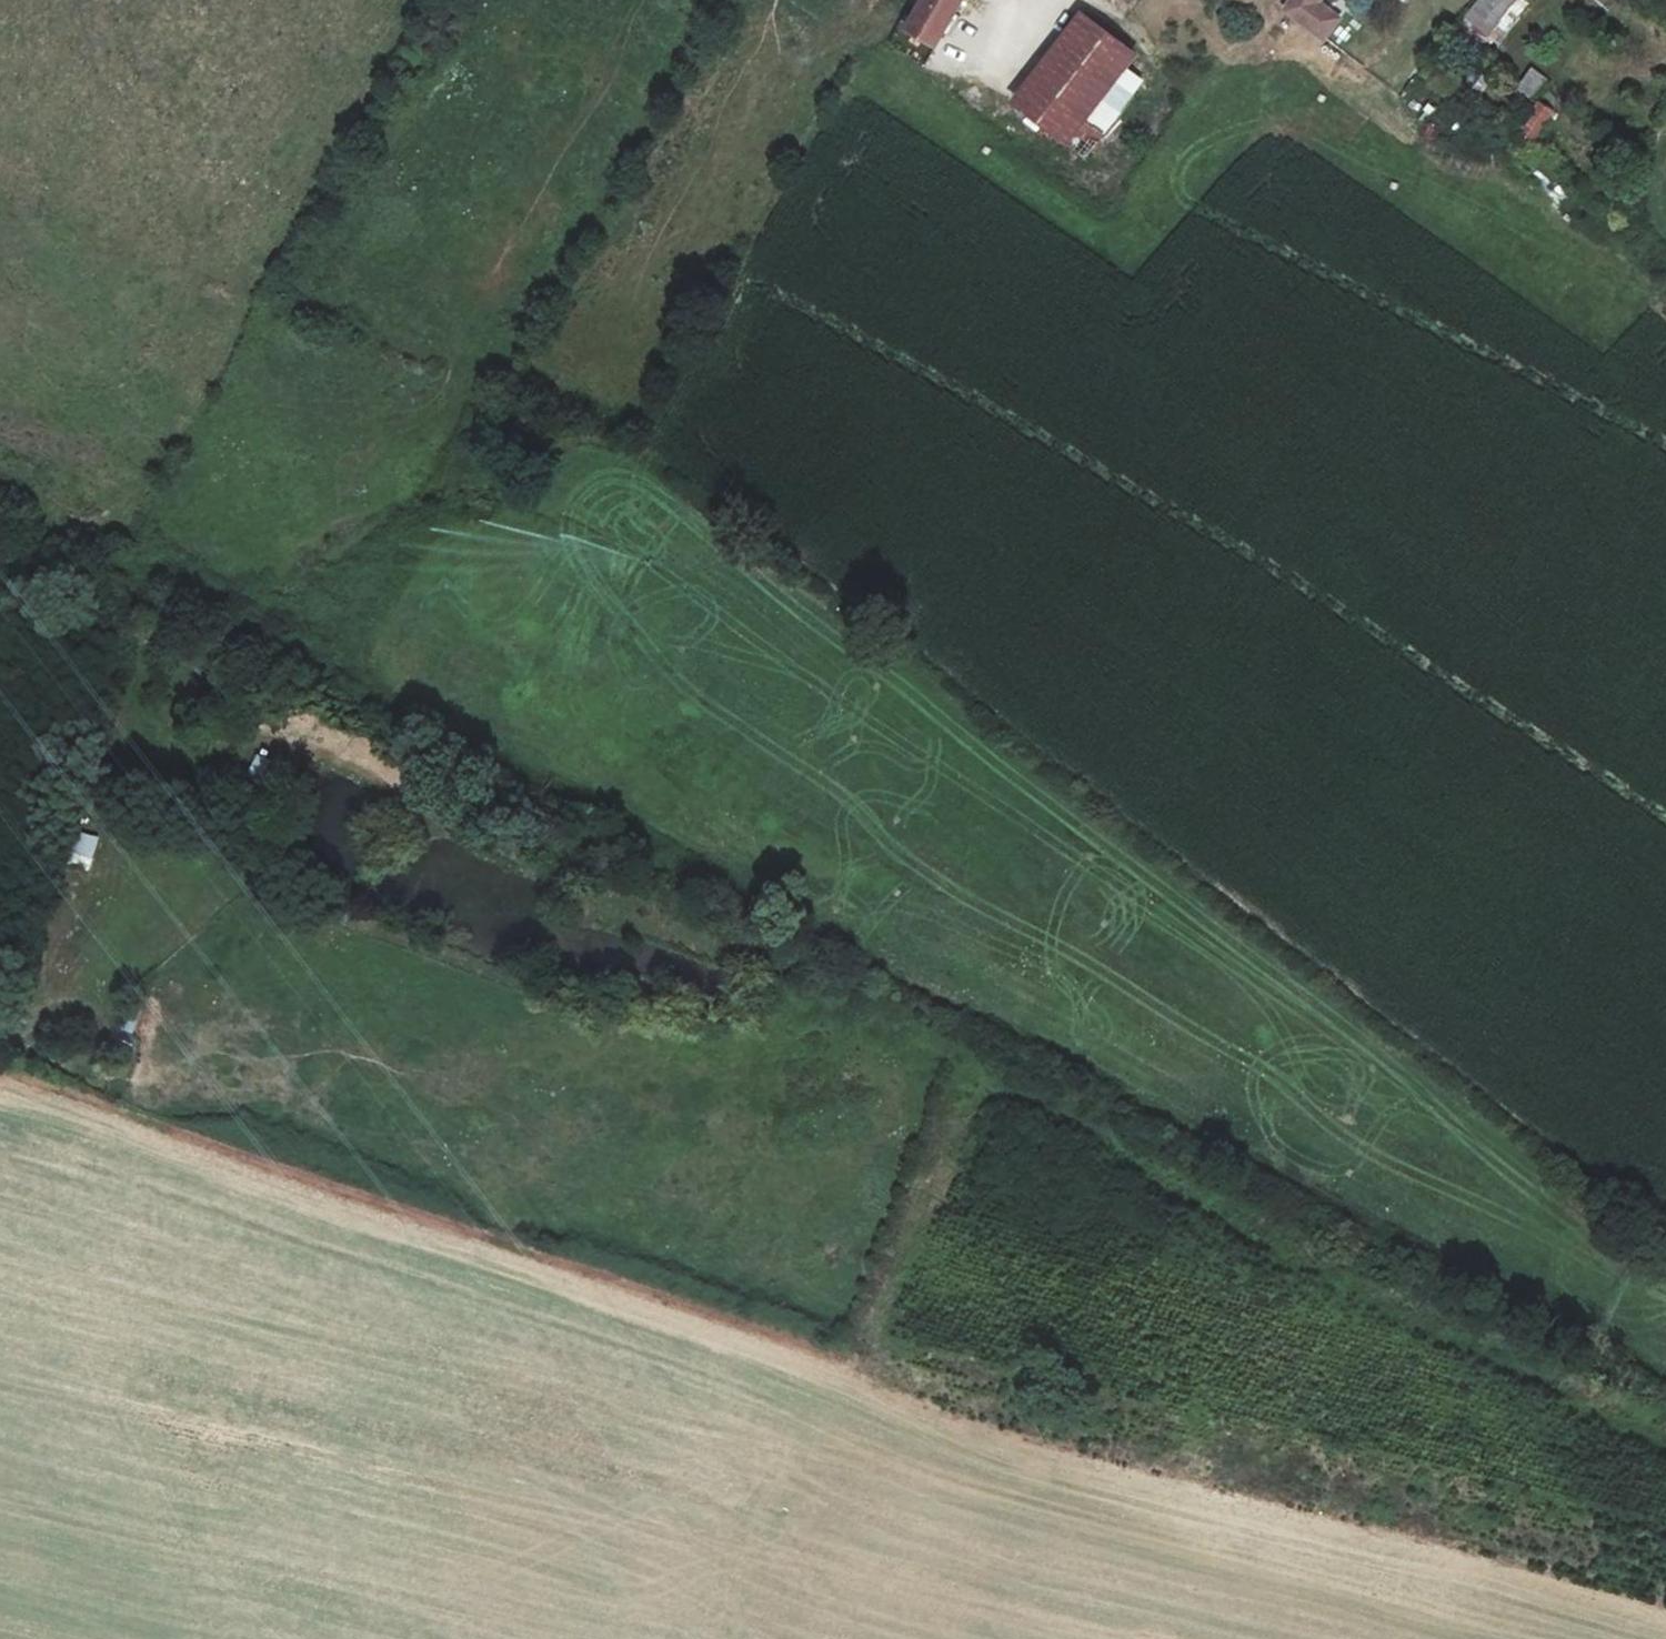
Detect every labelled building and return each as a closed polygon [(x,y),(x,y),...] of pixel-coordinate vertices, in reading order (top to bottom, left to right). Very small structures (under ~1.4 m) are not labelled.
[(967,0),(927,0),(910,29),(940,47),(967,0)] [(1325,40),(1340,20),(1322,7),(1326,0),(1298,0),(1291,14),(1325,40)] [(1495,46),(1532,0),(1476,0),(1461,19),(1495,46)] [(1132,55),(1084,18),(1014,105),(1065,144),(1132,55)] [(1526,67),(1515,92),(1534,99),(1544,74),(1526,67)] [(1533,144),(1555,114),(1538,101),(1516,131),(1533,144)] [(248,778),(269,785),(277,765),(255,757),(248,778)] [(63,860),(87,869),(99,838),(75,829),(63,860)]
